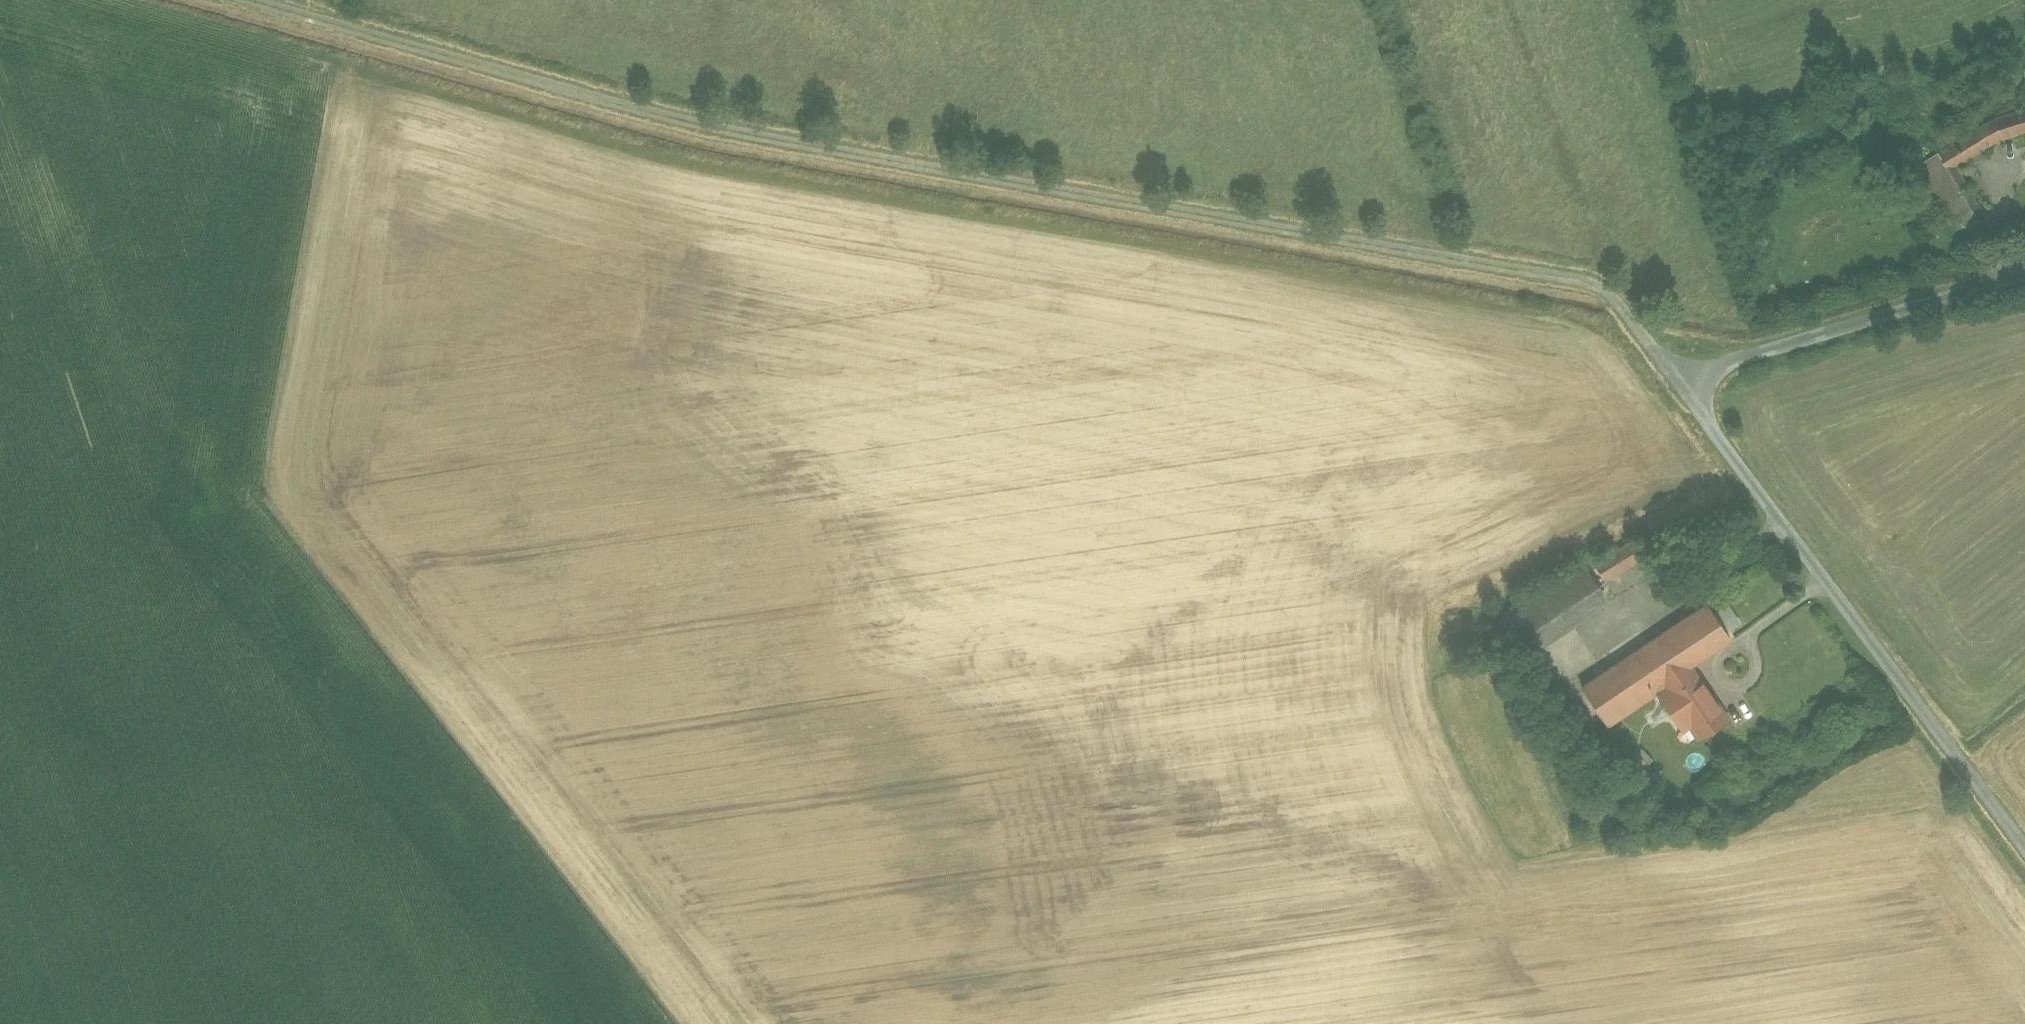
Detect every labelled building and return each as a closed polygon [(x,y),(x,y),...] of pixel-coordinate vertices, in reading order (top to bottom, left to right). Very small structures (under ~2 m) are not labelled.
[(1911,165),(1951,229),(1981,210),(1954,168),(1999,140),(2024,133),(2024,114),(1984,126),(1943,152),(1940,147),(1911,165)] [(1595,567),(1603,580),(1638,559),(1630,545),(1595,567)] [(1589,569),(1521,610),(1541,642),(1608,601),(1589,569)] [(1712,605),(1584,687),(1610,727),(1659,695),(1686,737),(1693,733),(1697,740),(1728,720),(1694,666),(1734,641),(1712,605)] [(1731,605),(1721,611),(1733,630),(1744,623),(1731,605)] [(1645,751),(1637,759),(1648,770),(1656,762),(1645,751)]
